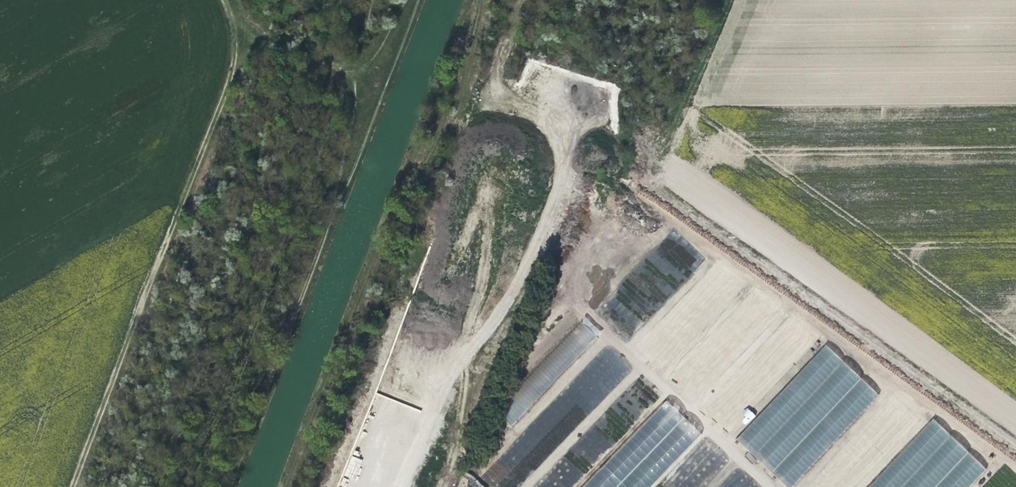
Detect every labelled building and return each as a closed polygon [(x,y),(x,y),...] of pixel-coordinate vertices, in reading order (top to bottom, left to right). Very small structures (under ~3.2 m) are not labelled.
[(597,338),(580,323),(493,415),(510,431),(597,338)] [(845,363),(826,345),(735,441),(754,458),(845,363)] [(862,380),(845,363),(754,458),(772,475),(862,380)] [(862,380),(772,475),(784,486),(795,486),(880,397),(862,380)] [(481,477),(492,486),(571,486),(584,473),(557,449),(563,443),(551,432),(565,416),(550,402),(481,477)] [(673,408),(596,486),(633,486),(692,426),(673,408)] [(742,412),(746,422),(754,418),(750,408),(742,412)] [(932,419),(868,486),(905,486),(952,438),(932,419)] [(952,438),(905,486),(939,486),(970,455),(952,438)] [(970,455),(939,486),(971,486),(987,470),(970,455)]
